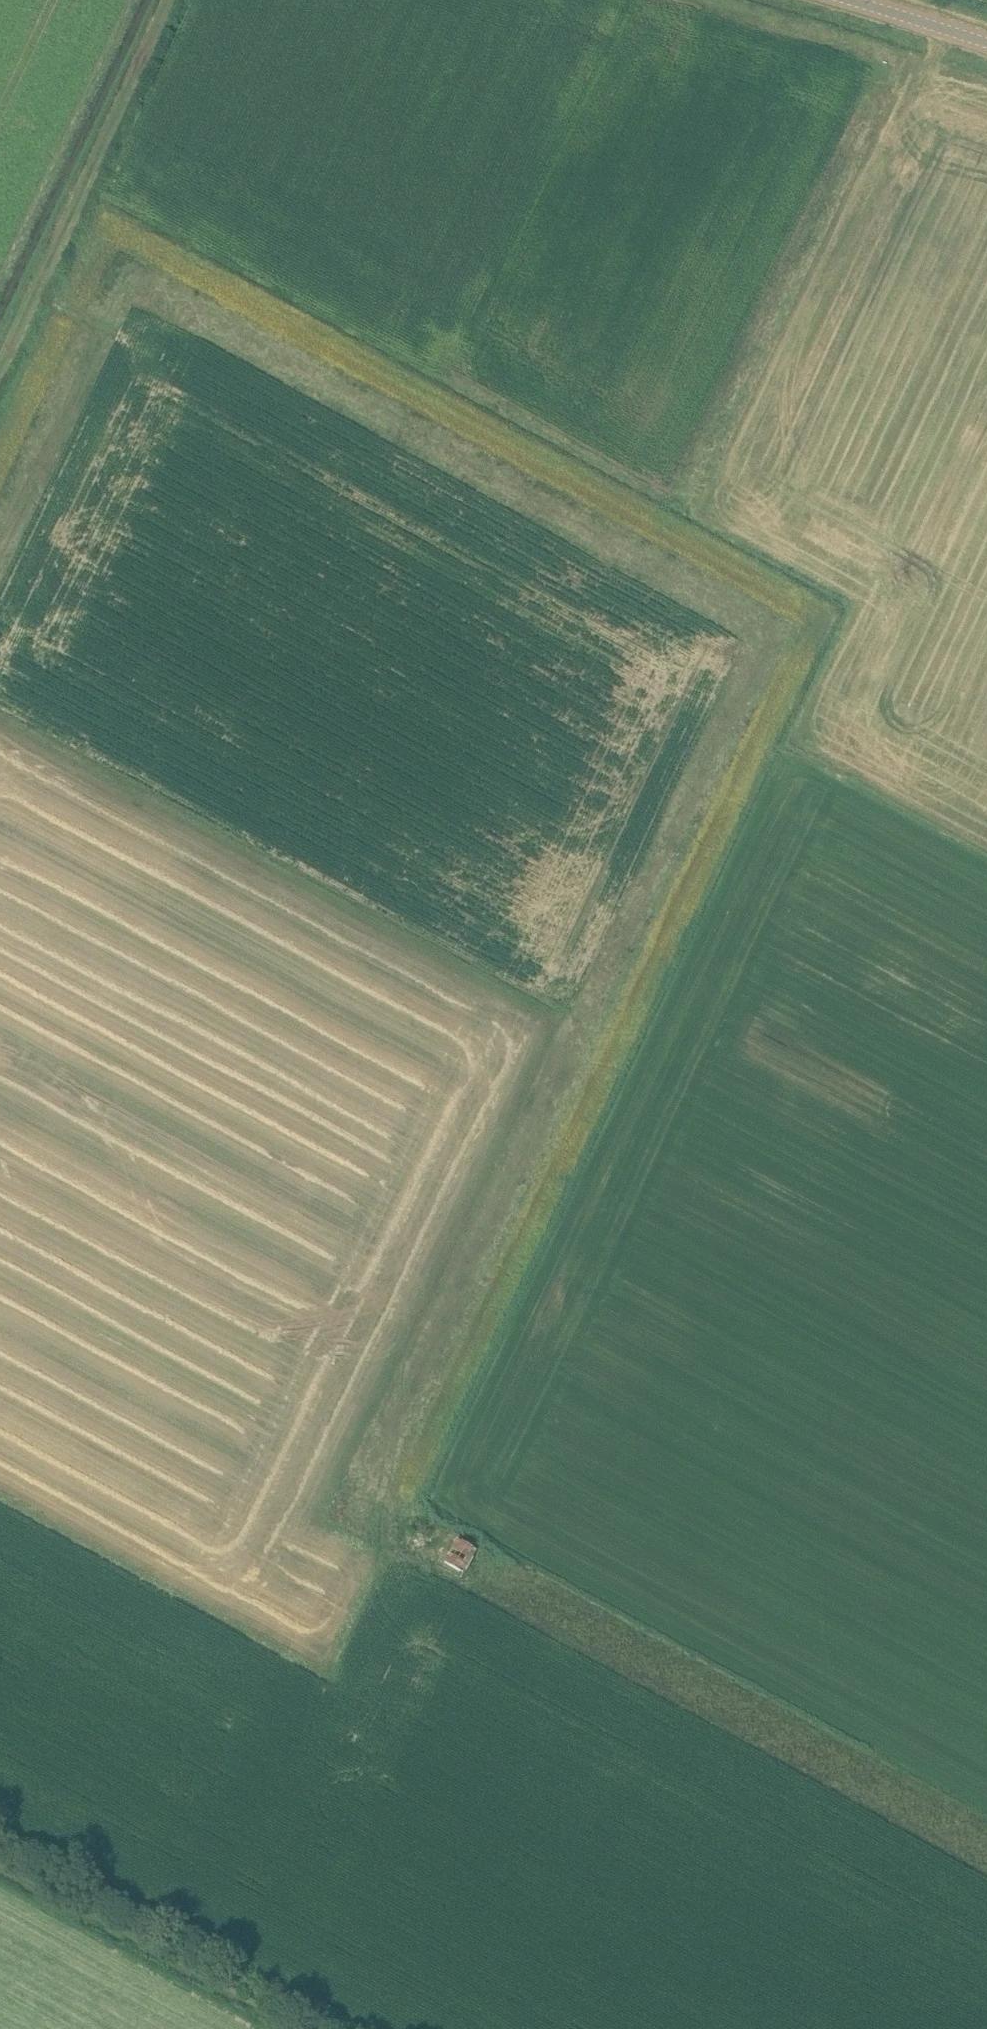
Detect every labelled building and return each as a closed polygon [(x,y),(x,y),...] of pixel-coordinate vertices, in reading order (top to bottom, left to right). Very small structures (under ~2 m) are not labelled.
[(458,1537),(446,1563),(470,1574),(482,1548),(458,1537)]
